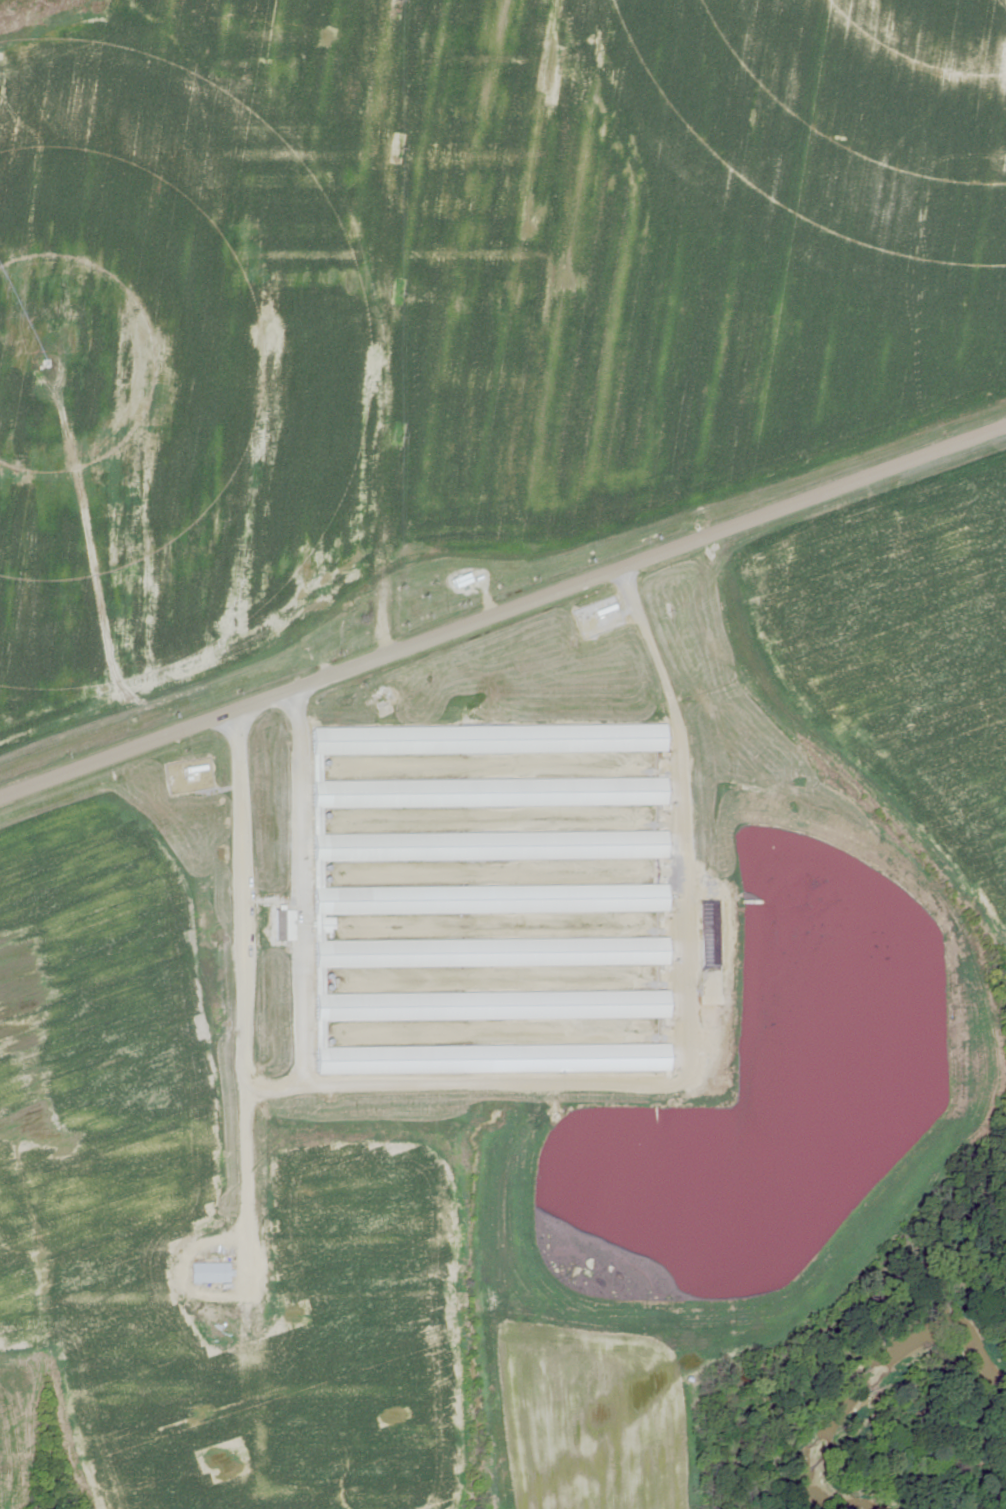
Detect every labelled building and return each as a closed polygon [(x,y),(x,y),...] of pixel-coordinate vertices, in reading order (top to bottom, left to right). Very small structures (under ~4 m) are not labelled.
[(451,580),(455,590),(474,582),(470,572),(451,580)] [(315,1075),(667,1072),(666,1044),(325,1048),(325,1022),(666,1019),(666,991),(324,994),(324,969),(666,966),(665,938),(334,941),(334,915),(665,912),(665,885),(325,888),(324,862),(665,859),(664,831),(323,835),(323,809),(665,805),(665,778),(322,781),(322,756),(665,752),(664,725),(312,728),(315,1075)] [(385,971),(385,989),(461,990),(462,972),(385,971)] [(191,1283),(230,1283),(230,1263),(191,1263),(191,1283)]
